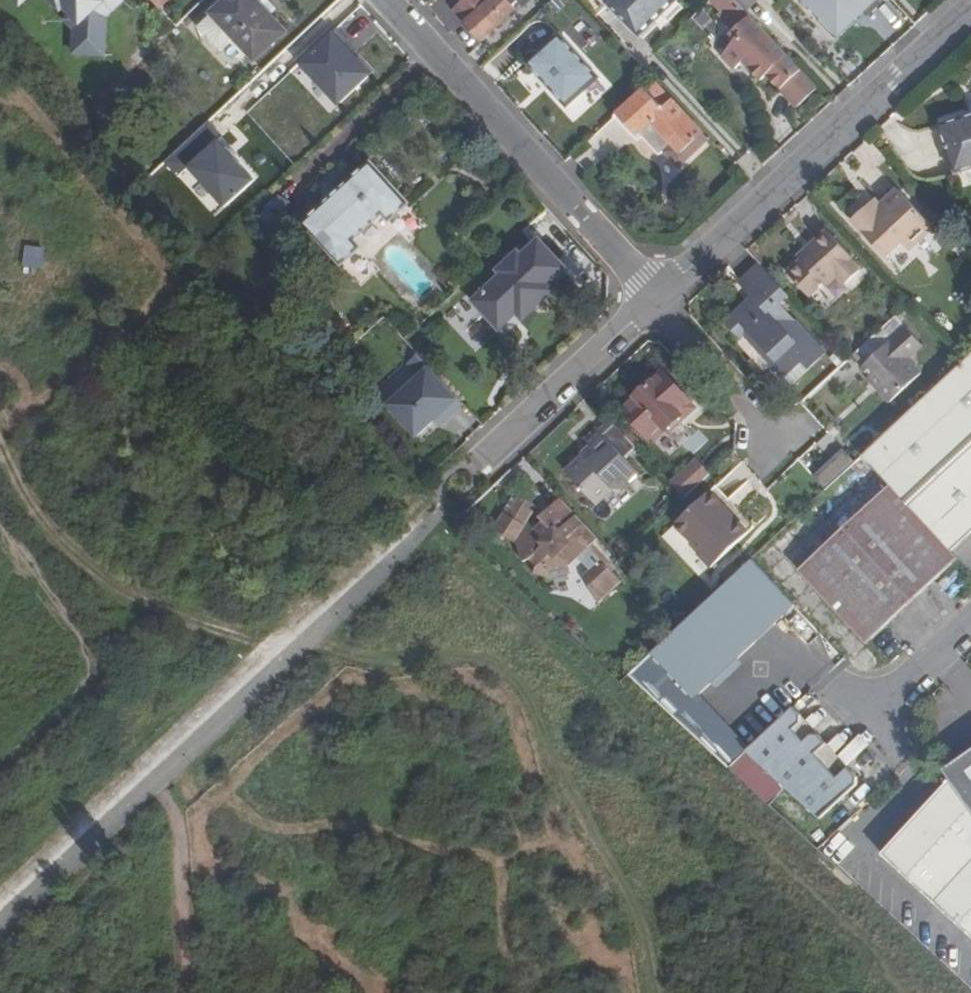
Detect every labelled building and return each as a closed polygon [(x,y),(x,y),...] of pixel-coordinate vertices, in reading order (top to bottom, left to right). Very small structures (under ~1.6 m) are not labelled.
[(110,59),(114,17),(131,0),(48,0),(77,28),(74,55),(110,59)] [(212,16),(254,60),(283,33),(252,0),(228,0),(212,16)] [(516,11),(506,0),(465,0),(458,7),(465,15),(462,19),(483,41),(516,11)] [(608,3),(640,37),(677,3),(675,0),(611,0),(608,3)] [(736,0),(714,0),(708,6),(728,22),(724,26),(740,40),(723,60),(735,73),(744,65),(761,83),(766,78),(796,109),(818,88),(736,0)] [(842,34),(869,10),(859,0),(811,0),(842,34)] [(559,35),(529,64),(567,104),(597,77),(559,35)] [(708,139),(653,81),(617,115),(637,136),(650,124),(670,144),(662,152),(677,167),(708,139)] [(941,125),(956,174),(970,169),(970,115),(941,125)] [(342,265),(361,248),(354,240),(383,214),(390,222),(410,205),(371,163),(303,224),(342,265)] [(935,229),(896,188),(880,203),(875,197),(849,222),(888,263),(904,247),(909,253),(935,229)] [(811,295),(824,283),(834,274),(838,278),(845,285),(860,272),(850,260),(851,259),(826,231),(800,255),(803,259),(789,272),(811,295)] [(566,270),(540,243),(524,258),(519,254),(499,272),(504,277),(475,303),(500,331),(528,305),(535,313),(555,294),(549,287),(566,270)] [(741,283),(754,297),(758,301),(753,306),(749,302),(727,322),(741,337),(751,328),(778,358),(775,361),(788,375),(807,359),(813,366),(830,353),(784,303),(791,297),(761,264),(741,283)] [(834,274),(824,283),(828,287),(838,278),(834,274)] [(754,297),(749,302),(753,306),(758,301),(754,297)] [(475,354),(499,336),(474,302),(450,320),(475,354)] [(897,318),(856,356),(866,367),(865,369),(882,387),(880,388),(893,403),(922,376),(909,361),(924,348),(897,318)] [(839,353),(832,360),(839,368),(847,362),(839,353)] [(464,404),(419,356),(410,363),(421,375),(397,396),(398,414),(418,437),(434,421),(440,427),(464,404)] [(953,553),(970,537),(970,357),(965,363),(864,456),(890,484),(953,553)] [(663,372),(622,408),(658,449),(699,414),(663,372)] [(605,382),(594,392),(603,401),(613,391),(605,382)] [(639,446),(614,419),(603,430),(601,428),(588,439),(596,448),(589,455),(587,454),(568,471),(598,504),(616,488),(629,489),(645,474),(628,457),(639,446)] [(701,457),(673,483),(687,498),(714,473),(701,457)] [(831,462),(817,475),(829,489),(846,473),(838,464),(835,466),(831,462)] [(866,642),(959,560),(953,553),(890,484),(799,568),(866,642)] [(712,491),(678,524),(702,550),(700,553),(714,567),(744,538),(728,520),(733,515),(734,514),(712,491)] [(601,537),(563,496),(542,516),(546,521),(539,527),(533,520),(541,506),(518,492),(505,511),(506,512),(496,528),(518,542),(518,561),(524,561),(532,568),(532,574),(550,578),(573,573),(570,566),(580,556),(592,569),(585,574),(602,603),(625,581),(592,546),(601,537)] [(755,557),(683,624),(653,652),(677,677),(695,697),(797,602),(755,557)] [(653,652),(630,673),(656,697),(677,677),(653,652)] [(796,706),(755,745),(821,817),(859,784),(859,775),(851,766),(839,775),(818,752),(829,742),(822,734),(815,734),(807,740),(798,729),(804,723),(804,715),(796,706)] [(773,803),(789,783),(749,750),(733,769),(773,803)] [(949,780),(970,811),(970,750),(942,770),(949,780)] [(949,780),(880,855),(970,937),(970,811),(949,780)]
